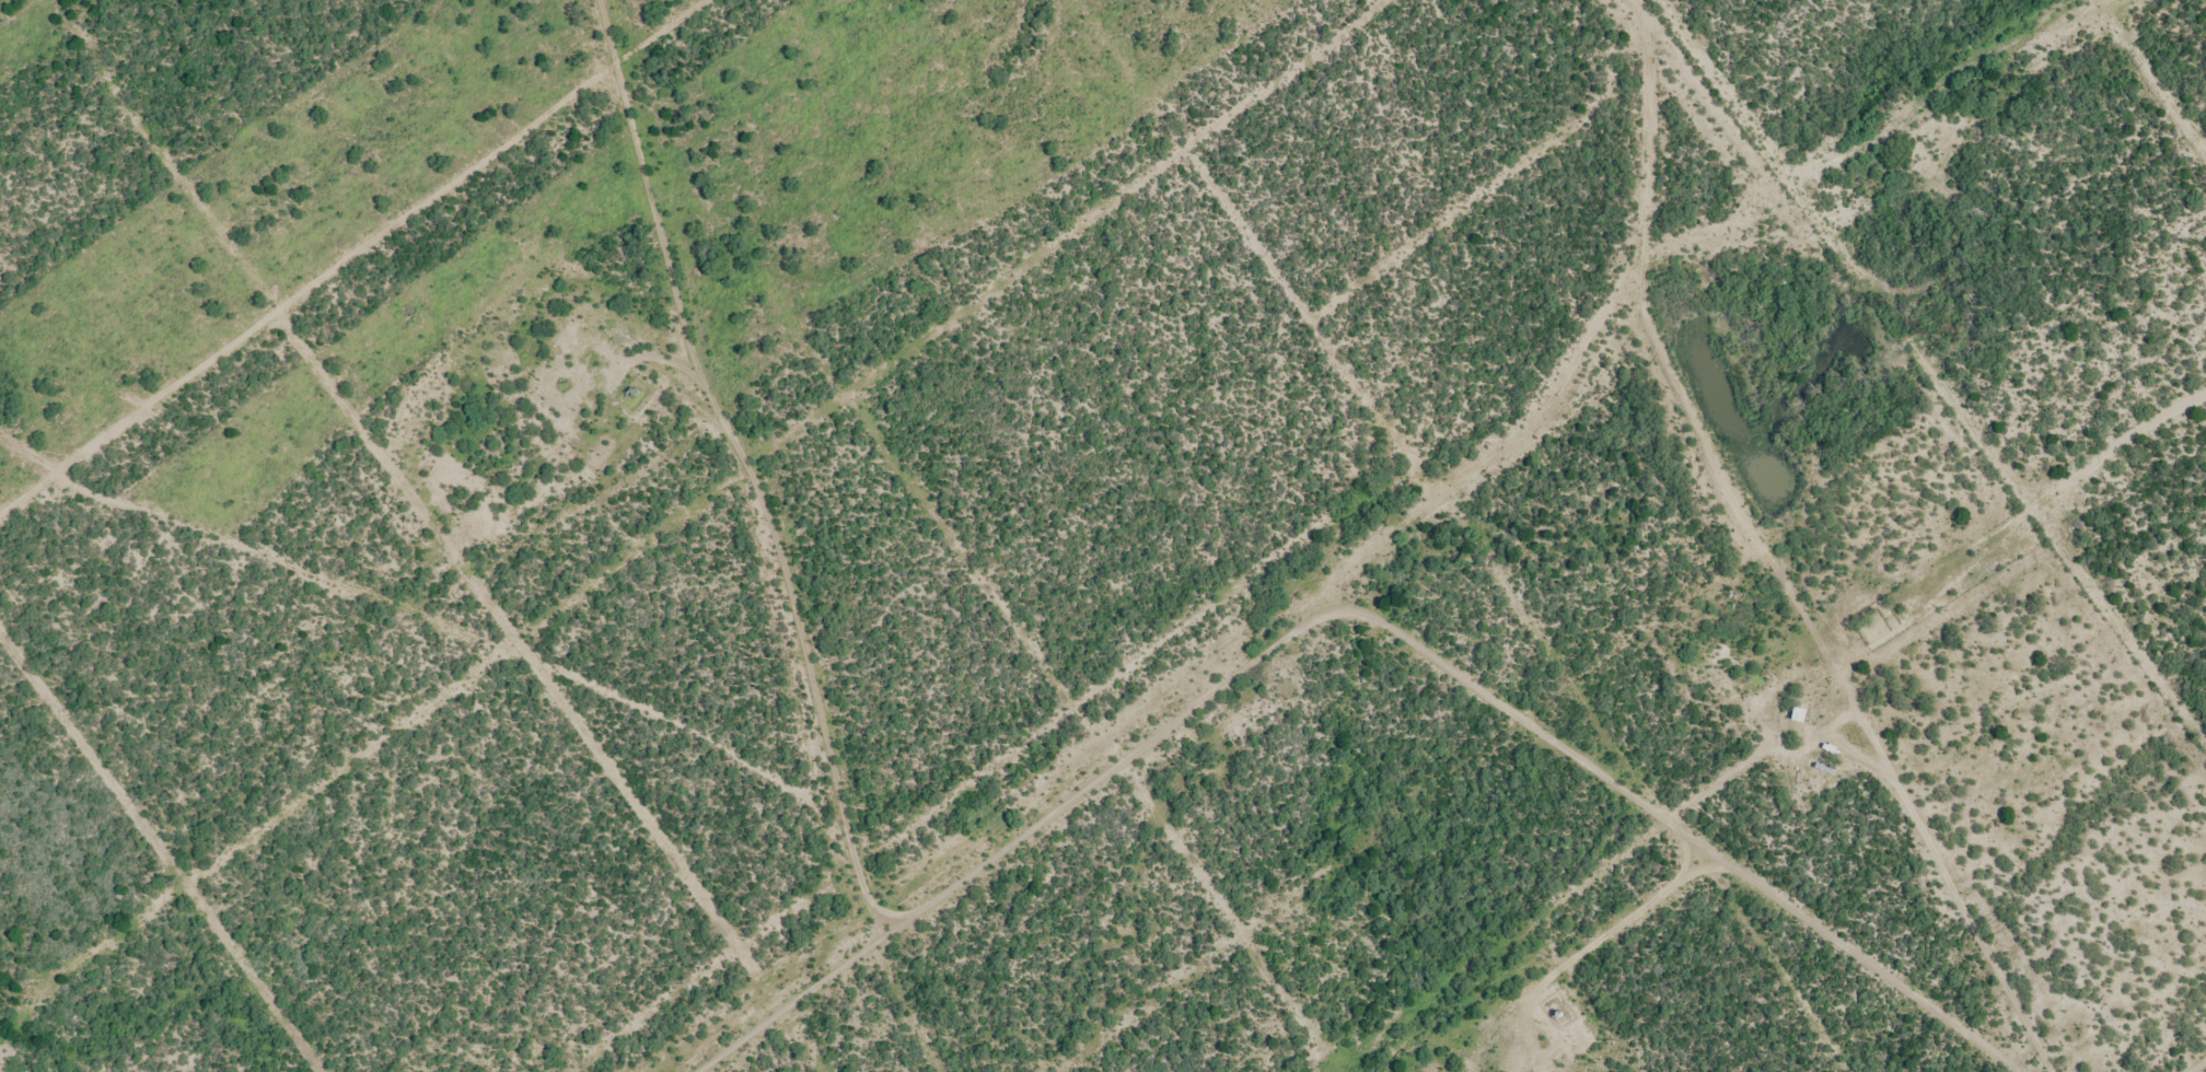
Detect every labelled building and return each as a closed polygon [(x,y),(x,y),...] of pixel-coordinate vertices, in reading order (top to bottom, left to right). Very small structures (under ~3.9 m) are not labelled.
[(1807,722),(1808,710),(1795,709),(1794,722),(1807,722)]
